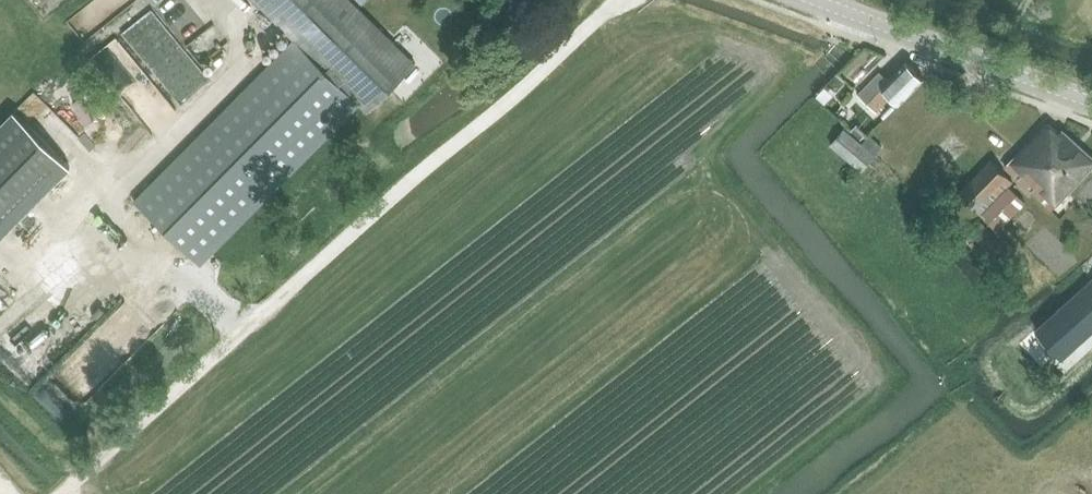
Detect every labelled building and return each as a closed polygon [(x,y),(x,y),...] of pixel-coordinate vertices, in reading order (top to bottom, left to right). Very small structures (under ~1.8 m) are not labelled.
[(81,31),(117,0),(87,0),(68,16),(81,31)] [(293,40),(134,201),(199,265),(358,105),(368,113),(417,63),(353,0),(253,0),(293,40)] [(145,2),(117,23),(151,67),(179,46),(145,2)] [(212,19),(185,39),(195,53),(222,33),(212,19)] [(900,105),(924,79),(905,62),(887,79),(879,72),(857,95),(876,113),(891,97),(900,105)] [(52,84),(60,96),(79,84),(71,72),(52,84)] [(14,112),(0,126),(0,238),(70,167),(14,112)] [(1091,168),(1091,155),(1063,128),(1059,132),(1047,121),(1004,168),(1051,212),(1091,168)] [(860,141),(867,134),(867,133),(857,123),(849,131),(844,127),(829,145),(862,171),(883,145),(869,134),(862,143),(860,141)] [(990,160),(960,191),(958,193),(980,214),(979,216),(997,232),(1026,202),(1010,186),(1014,182),(990,160)] [(1036,329),(1062,358),(1091,331),(1091,278),(1036,329)]
